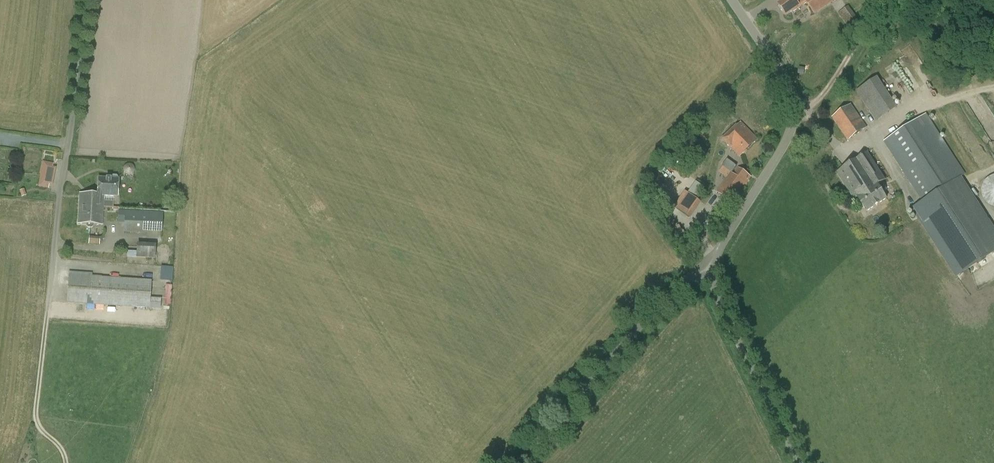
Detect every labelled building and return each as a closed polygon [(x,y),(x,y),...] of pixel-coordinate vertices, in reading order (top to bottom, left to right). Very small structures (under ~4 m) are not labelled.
[(805,0),(784,0),(778,4),(785,15),(792,11),(793,12),(807,3),(805,0)] [(807,3),(815,14),(835,0),(805,0),(807,3)] [(861,23),(848,6),(838,13),(850,30),(861,23)] [(856,91),(876,121),(897,108),(877,77),(856,91)] [(851,104),(831,117),(847,141),(867,127),(851,104)] [(917,222),(955,280),(957,279),(993,255),(993,229),(961,178),(962,177),(966,175),(926,114),(910,125),(884,142),(892,154),(923,202),(910,210),(917,222)] [(723,139),(740,156),(757,140),(740,122),(723,139)] [(854,199),(857,197),(867,212),(887,199),(878,185),(885,180),(867,153),(839,171),(853,193),(851,195),(854,199)] [(733,163),(729,169),(732,171),(722,185),(738,197),(740,194),(752,177),(733,163)] [(52,176),(41,174),(39,186),(48,188),(49,183),(51,184),(52,176)] [(982,192),(982,194),(982,195),(983,197),(983,198),(984,199),(985,200),(985,201),(986,202),(987,203),(988,205),(990,205),(991,206),(993,207),(993,176),(991,177),(989,177),(988,178),(987,180),(986,180),(985,181),(984,183),(984,184),(983,185),(983,186),(982,187),(982,189),(982,191),(982,192)] [(97,194),(84,193),(85,194),(86,194),(86,198),(94,199),(93,206),(103,206),(125,206),(125,205),(114,204),(114,196),(117,197),(118,179),(98,178),(97,194)] [(690,217),(702,202),(690,192),(678,208),(690,217)] [(85,194),(84,193),(79,193),(78,224),(102,225),(103,207),(113,208),(113,209),(124,210),(125,206),(103,206),(93,206),(94,199),(86,198),(86,194),(85,194)] [(117,223),(124,223),(124,232),(148,233),(148,232),(162,233),(163,212),(149,212),(118,210),(117,223)] [(136,258),(155,259),(156,245),(137,244),(136,258)] [(151,280),(92,276),(92,274),(69,272),(66,303),(150,309),(160,309),(161,298),(150,298),(151,280)]
